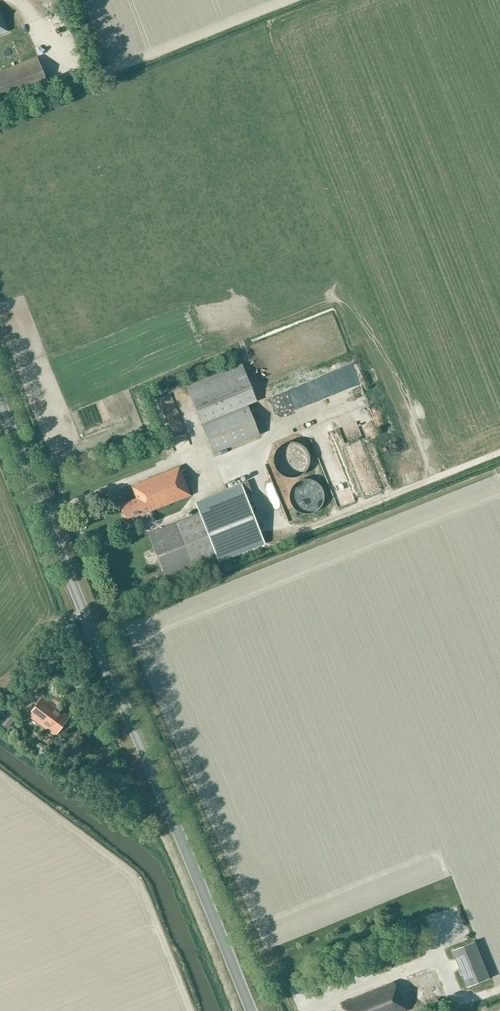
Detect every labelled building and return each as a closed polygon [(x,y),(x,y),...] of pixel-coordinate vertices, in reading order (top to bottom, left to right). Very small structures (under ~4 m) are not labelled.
[(38,56),(0,71),(0,105),(49,86),(38,56)] [(260,435),(248,405),(258,401),(242,363),(187,385),(202,423),(214,453),(260,435)] [(358,421),(362,432),(371,429),(368,418),(358,421)] [(310,461),(310,459),(310,458),(310,456),(310,455),(309,453),(309,452),(308,450),(307,449),(306,448),(305,447),(304,446),(303,445),(301,444),(300,443),(298,442),(297,442),(295,442),(294,441),(292,441),(291,441),(289,442),(287,442),(286,442),(284,443),(283,444),(282,445),(280,445),(279,447),(278,448),(277,449),(276,450),(276,452),(275,453),(275,455),(274,456),(274,458),(274,459),(274,461),(274,463),(275,464),(275,466),(276,467),(276,469),(277,470),(278,471),(279,472),(280,473),(282,474),(283,475),(284,476),(286,476),(287,477),(289,477),(290,478),(292,478),(294,478),(295,477),(297,477),(298,476),(300,476),(301,475),(302,474),(304,473),(305,472),(306,471),(307,470),(308,468),(309,467),(309,466),(310,464),(310,463),(310,461)] [(345,446),(358,492),(373,488),(360,442),(345,446)] [(128,518),(129,520),(192,495),(181,466),(132,485),(136,498),(121,505),(126,519),(128,518)] [(305,514),(306,514),(307,514),(308,514),(309,514),(310,514),(311,513),(312,513),(313,513),(314,513),(314,512),(315,512),(316,512),(316,511),(317,511),(317,510),(318,510),(319,509),(320,508),(321,507),(321,506),(322,506),(322,505),(322,504),(323,504),(323,503),(324,502),(324,501),(324,500),(324,499),(324,498),(324,497),(324,496),(324,495),(324,494),(324,493),(324,492),(324,491),(324,490),(323,490),(323,489),(322,488),(322,487),(321,486),(321,485),(320,485),(320,484),(319,484),(319,483),(318,483),(318,482),(317,482),(316,481),(315,481),(315,480),(314,480),(313,480),(312,479),(311,479),(310,479),(309,479),(308,479),(307,479),(306,479),(305,479),(304,479),(303,479),(302,479),(301,480),(300,480),(299,480),(299,481),(298,481),(297,482),(296,482),(296,483),(295,483),(294,484),(294,485),(293,485),(293,486),(292,486),(292,487),(292,488),(291,488),(291,489),(291,490),(290,490),(290,491),(290,492),(290,493),(290,494),(289,494),(289,495),(289,496),(289,497),(289,498),(290,499),(290,500),(290,501),(290,502),(290,503),(291,503),(291,504),(291,505),(292,505),(292,506),(293,507),(293,508),(294,508),(295,509),(295,510),(296,510),(297,510),(297,511),(298,511),(298,512),(299,512),(300,512),(300,513),(301,513),(302,513),(303,513),(304,514),(305,514)] [(167,579),(218,559),(219,560),(265,542),(242,485),(198,502),(202,512),(149,533),(167,579)] [(139,552),(143,563),(150,560),(146,549),(139,552)] [(57,694),(52,700),(58,705),(63,698),(57,694)] [(69,717),(43,697),(29,715),(55,735),(69,717)] [(20,712),(12,706),(9,710),(6,714),(1,710),(4,706),(0,703),(0,724),(7,729),(20,712)] [(453,950),(467,987),(490,978),(475,941),(453,950)] [(407,1009),(396,981),(342,1003),(346,1010),(401,1010),(407,1009)]
